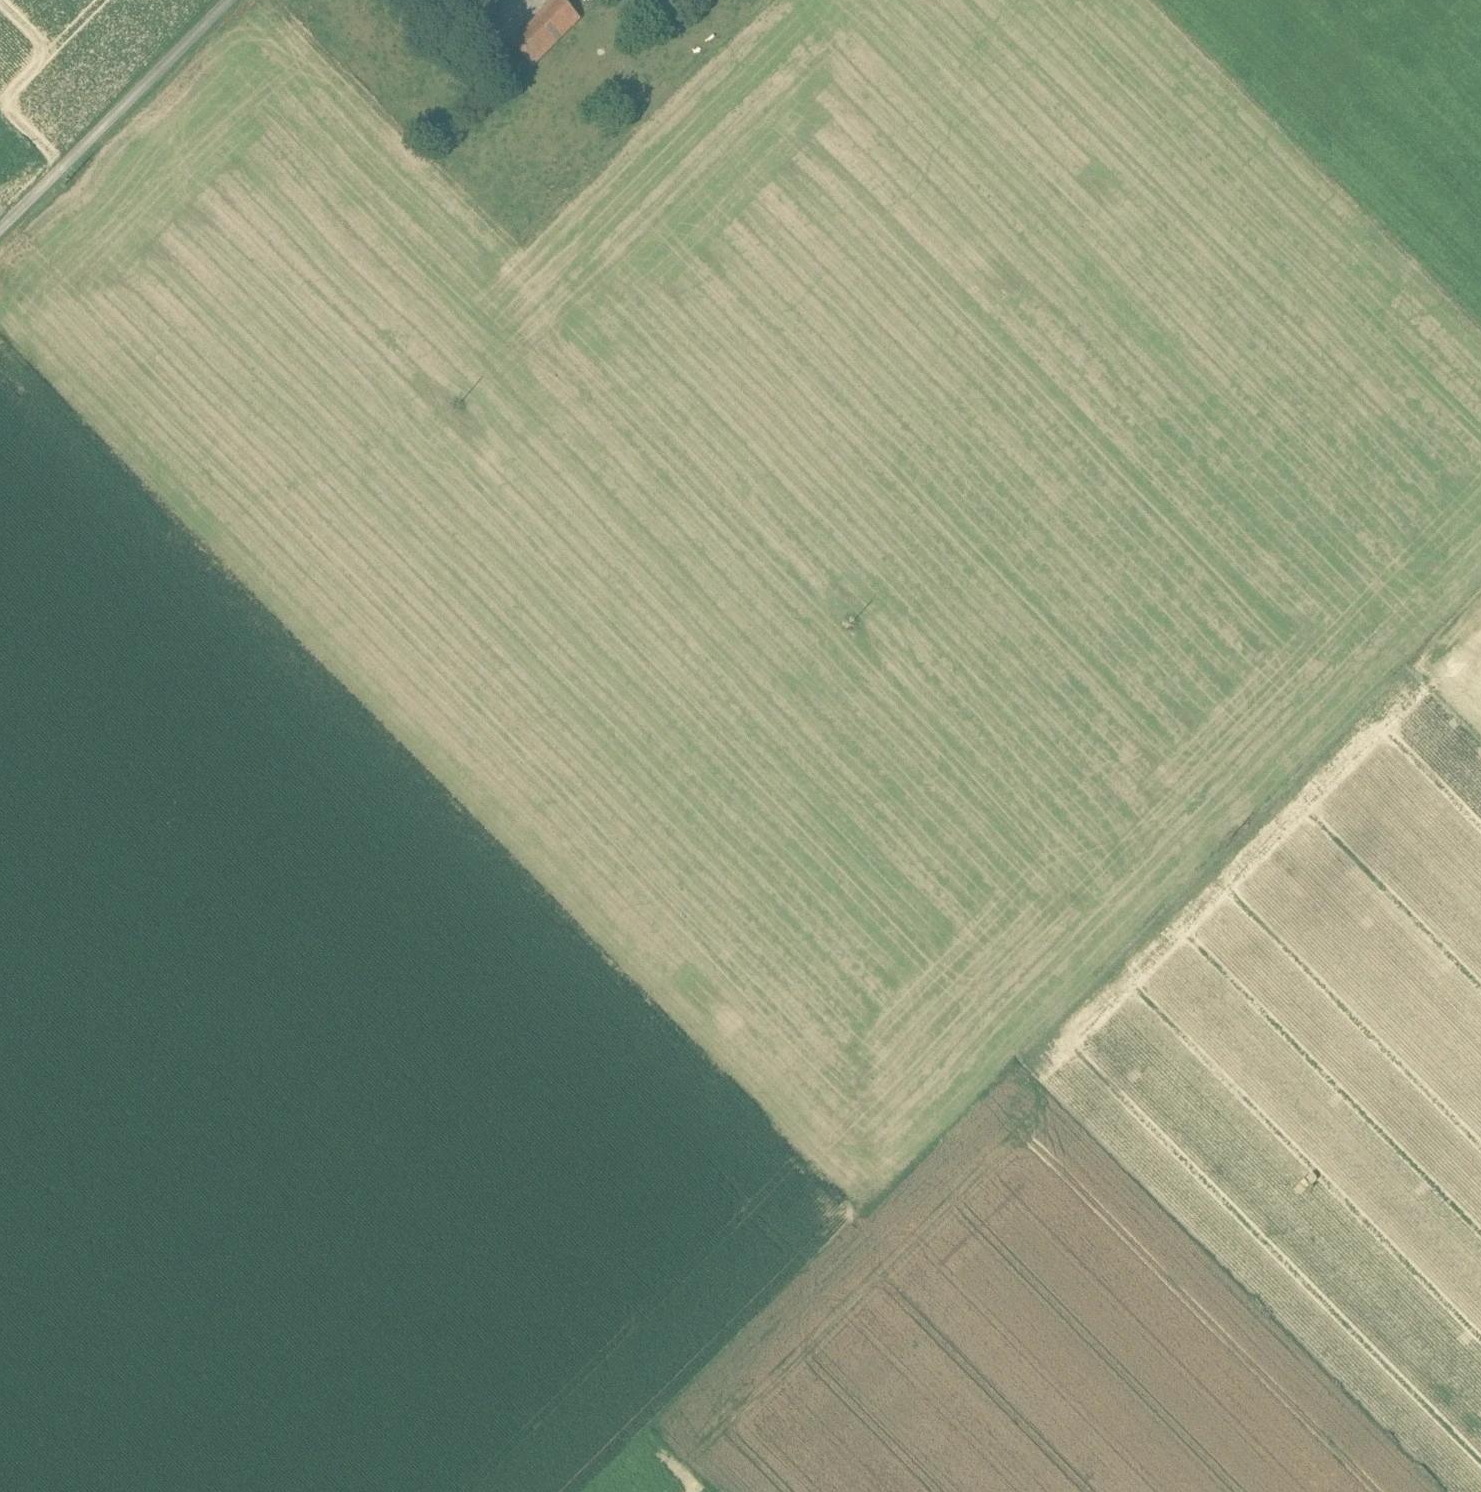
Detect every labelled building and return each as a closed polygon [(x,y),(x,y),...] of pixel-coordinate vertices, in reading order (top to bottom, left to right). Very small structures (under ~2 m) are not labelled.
[(512,48),(525,61),(532,68),(579,20),(560,0),(558,0),(512,48)]
